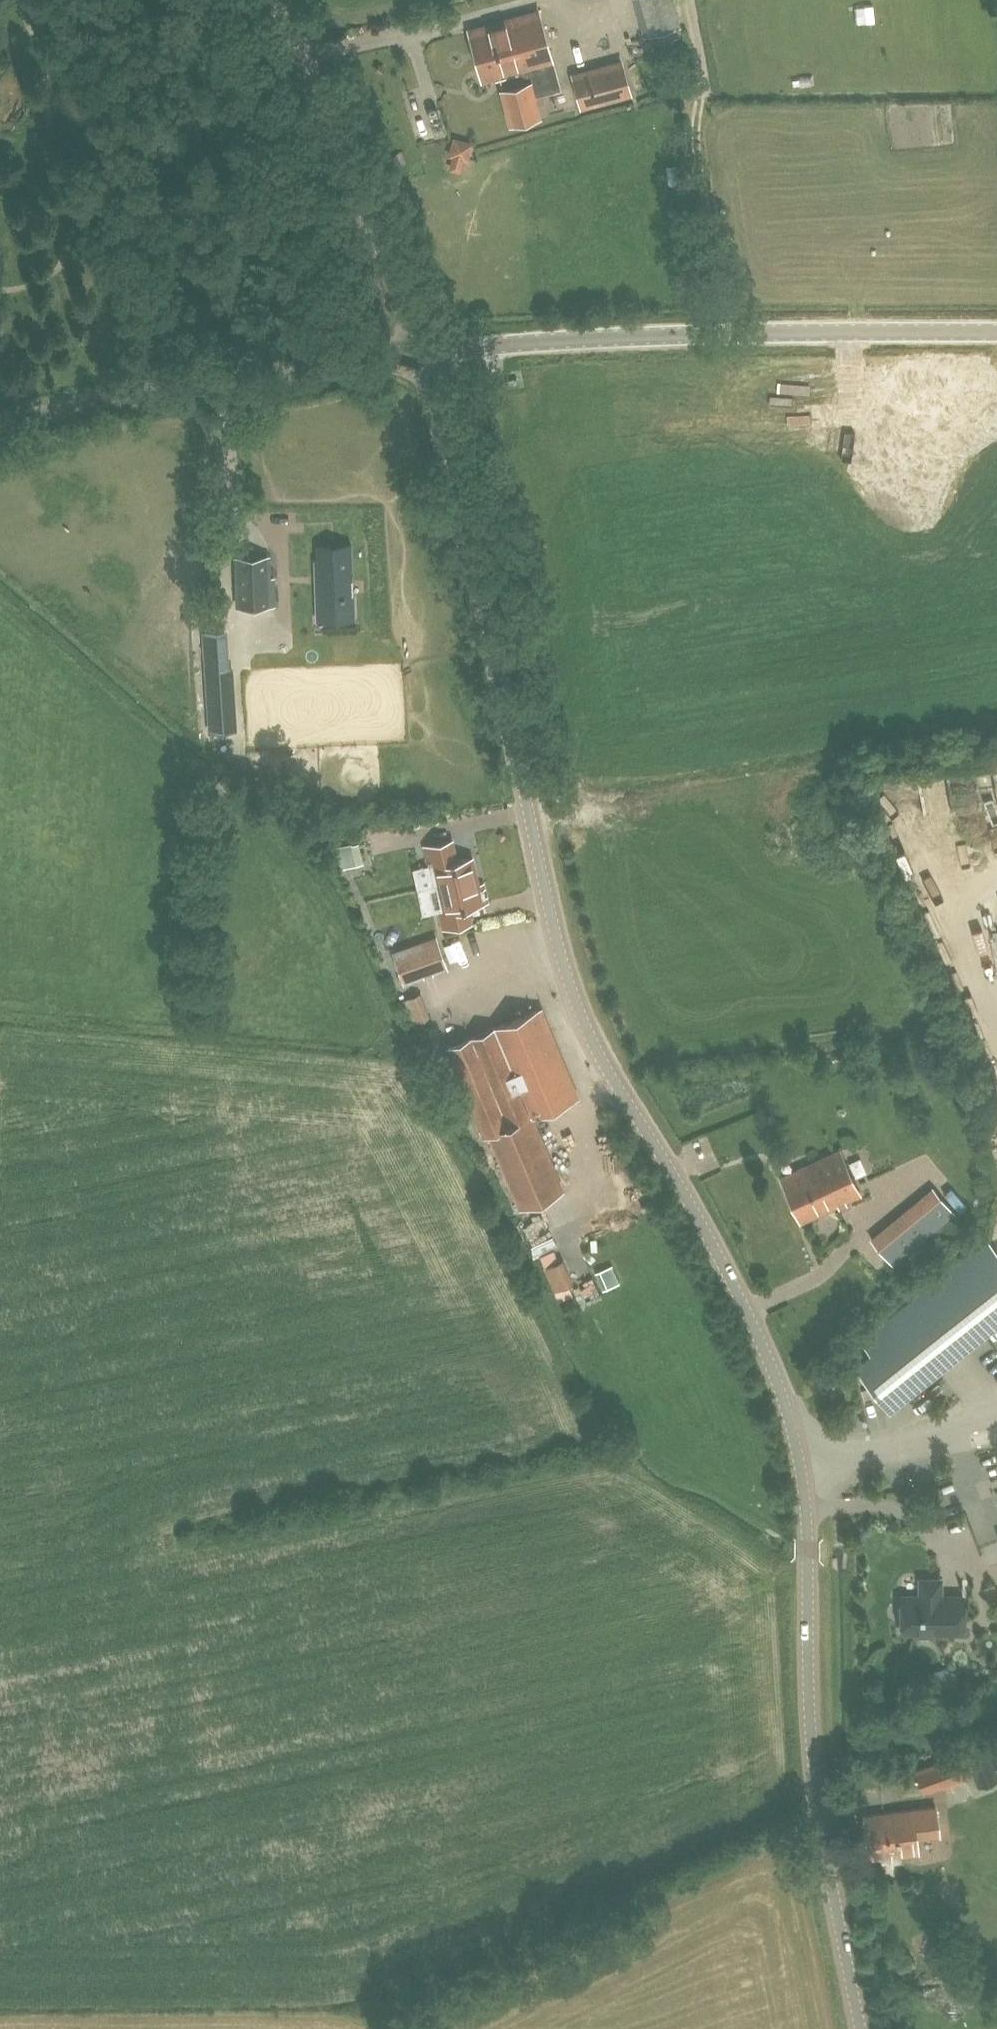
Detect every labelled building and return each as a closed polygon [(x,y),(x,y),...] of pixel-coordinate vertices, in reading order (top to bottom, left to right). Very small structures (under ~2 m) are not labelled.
[(643,36),(680,24),(673,0),(632,0),(643,36)] [(557,81),(552,60),(538,12),(469,30),(482,79),(507,73),(511,87),(503,89),(511,122),(538,115),(531,87),(557,81)] [(581,106),(630,92),(622,62),(573,75),(581,106)] [(452,136),(446,169),(463,172),(470,139),(452,136)] [(367,552),(332,554),(332,569),(334,569),(336,608),(348,608),(349,622),(369,621),(368,589),(367,552)] [(268,557),(236,558),(239,607),(274,605),(274,591),(270,591),(268,557)] [(226,666),(207,668),(207,681),(227,680),(226,666)] [(470,922),(466,907),(486,902),(482,884),(478,885),(471,858),(456,861),(451,840),(426,846),(435,885),(439,884),(445,910),(441,911),(445,928),(470,922)] [(344,845),(348,867),(364,863),(359,843),(352,844),(352,843),(344,845)] [(437,941),(395,955),(403,980),(445,965),(437,941)] [(563,1188),(533,1116),(577,1097),(539,1009),(449,1048),(487,1136),(489,1135),(519,1207),(563,1188)] [(801,1222),(861,1194),(841,1150),(781,1178),(801,1222)] [(893,1264),(954,1213),(934,1188),(872,1239),(893,1264)] [(852,1370),(886,1412),(996,1323),(996,1253),(988,1241),(858,1345),(868,1358),(852,1370)] [(558,1247),(541,1252),(554,1300),(572,1295),(558,1247)] [(612,1265),(595,1273),(603,1290),(620,1283),(612,1265)] [(920,1576),(920,1586),(921,1596),(902,1596),(902,1607),(897,1609),(902,1621),(902,1632),(963,1632),(963,1600),(941,1600),(941,1576),(920,1576)] [(968,1760),(977,1786),(996,1779),(996,1769),(991,1753),(968,1760)] [(957,1754),(937,1762),(916,1770),(924,1791),(944,1783),(965,1775),(964,1771),(957,1754)] [(870,1858),(916,1854),(914,1837),(937,1835),(934,1805),(904,1808),(865,1812),(870,1858)]
